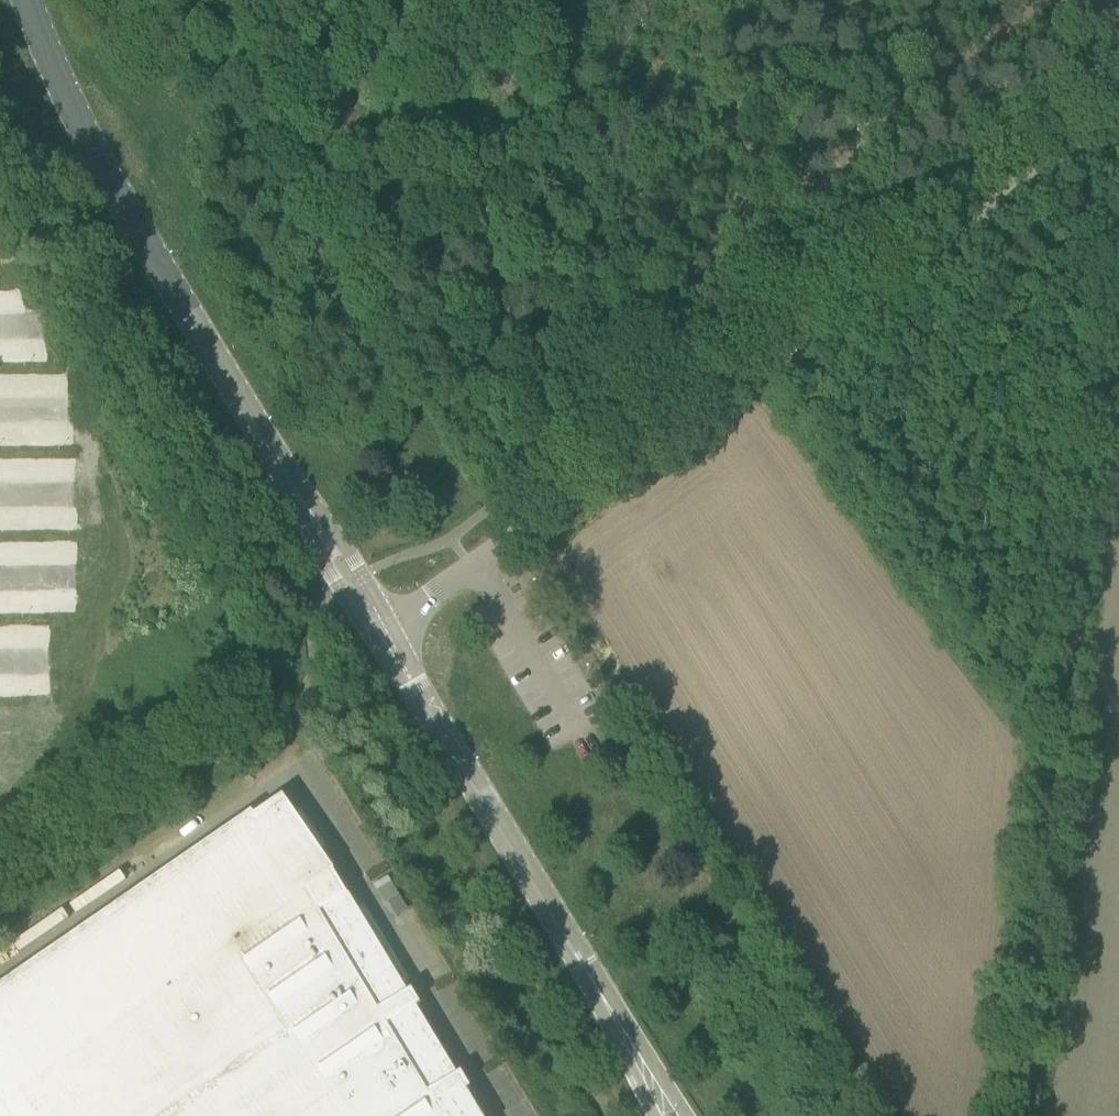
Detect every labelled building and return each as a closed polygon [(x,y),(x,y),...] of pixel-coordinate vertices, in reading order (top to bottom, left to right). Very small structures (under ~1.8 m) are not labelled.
[(400,981),(404,979),(363,910),(359,912),(347,892),(342,895),(330,875),(334,872),(283,797),(0,992),(0,1110),(4,1115),(481,1115),(400,981)]
